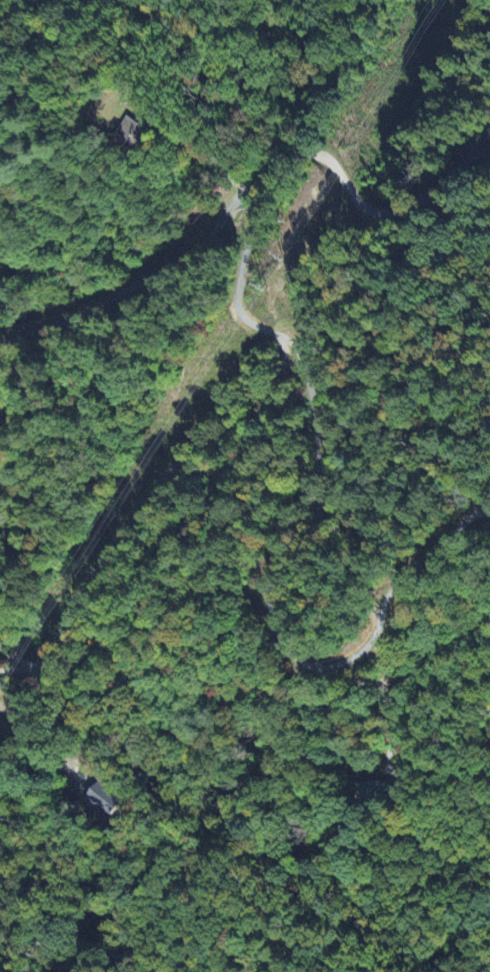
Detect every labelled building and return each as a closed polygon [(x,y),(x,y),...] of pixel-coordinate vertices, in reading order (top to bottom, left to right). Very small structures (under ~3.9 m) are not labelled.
[(109,816),(124,802),(105,781),(90,796),(109,816)]
